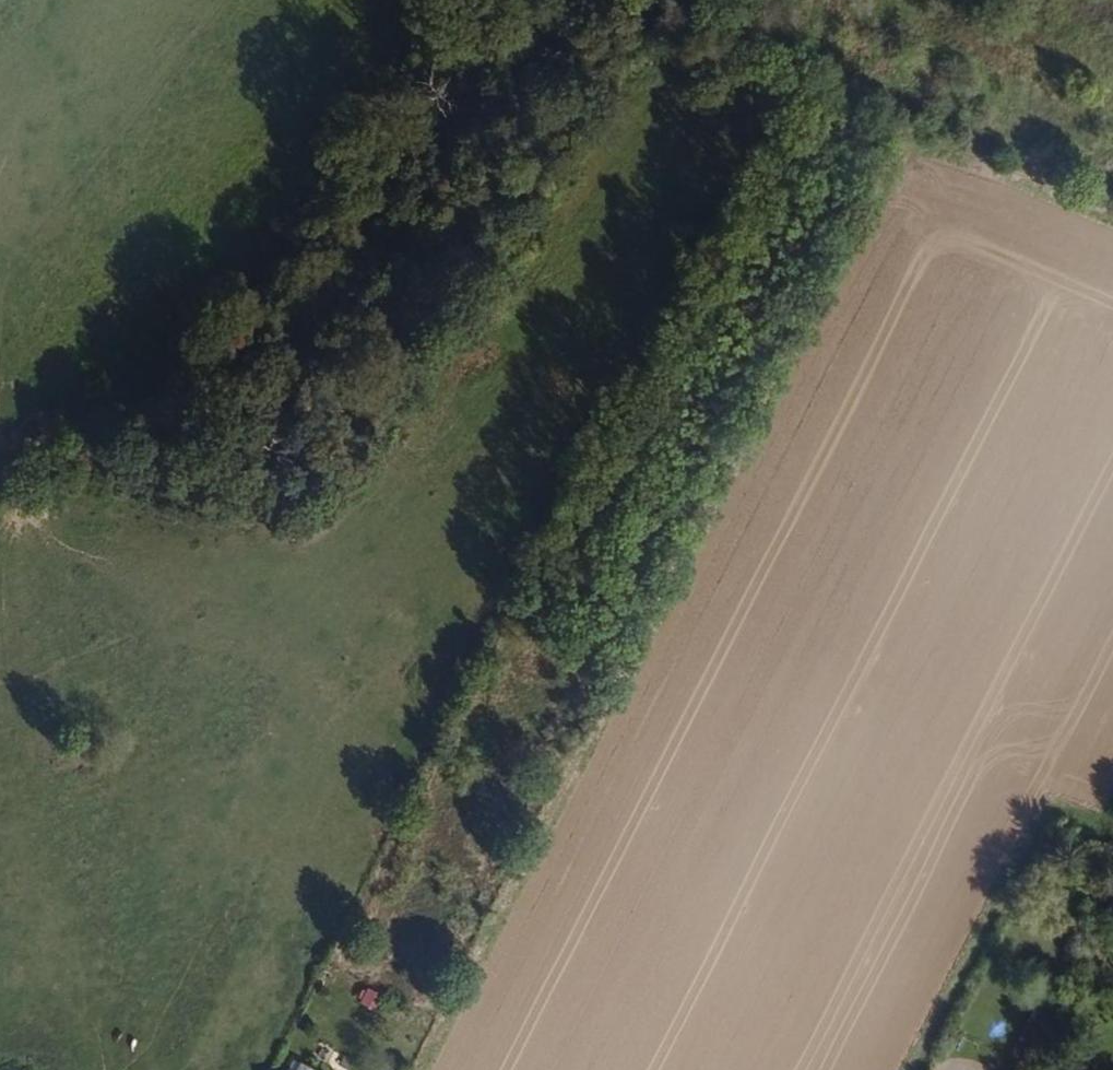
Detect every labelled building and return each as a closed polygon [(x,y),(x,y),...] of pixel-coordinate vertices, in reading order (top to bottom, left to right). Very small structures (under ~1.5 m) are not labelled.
[(363,987),(356,1003),(373,1010),(380,994),(363,987)]
